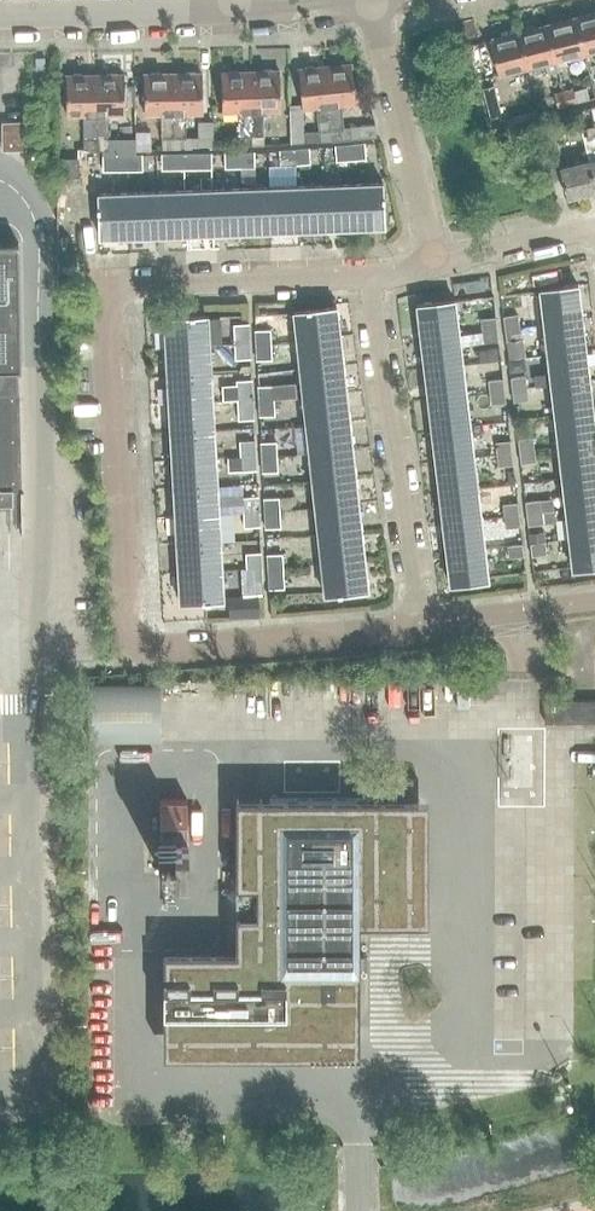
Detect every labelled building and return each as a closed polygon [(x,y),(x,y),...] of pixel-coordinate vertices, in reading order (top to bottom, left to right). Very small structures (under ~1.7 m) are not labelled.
[(575,19),(584,54),(594,51),(594,13),(575,19)] [(575,19),(547,26),(556,61),(558,67),(567,64),(565,59),(584,54),(575,19)] [(547,26),(519,33),(528,69),(545,64),(548,73),(559,70),(558,67),(556,61),(547,26)] [(519,33),(490,40),(499,76),(528,69),(519,33)] [(333,128),(344,126),(341,105),(356,103),(352,64),(348,65),(345,63),(338,63),(336,66),(326,67),(331,112),(333,128)] [(318,108),(318,112),(321,129),(333,128),(331,112),(326,67),(317,68),(313,66),(307,67),(304,70),(300,70),(304,109),(318,108)] [(240,111),(241,134),(253,134),(251,72),(240,73),(237,70),(230,71),(227,72),(223,73),(224,112),(240,111)] [(265,134),(264,112),(264,111),(282,110),(280,71),(275,72),(272,70),(266,70),(263,72),(251,72),(253,134),(265,134)] [(176,136),(187,136),(187,113),(204,112),(203,74),(197,74),(195,72),(188,72),(186,75),(174,75),(176,136)] [(68,115),(83,114),(84,150),(98,150),(96,76),(85,76),(81,73),(74,74),(72,76),(67,76),(68,115)] [(126,114),(126,112),(126,105),(125,84),(125,75),(120,75),(117,73),(110,73),(108,76),(96,76),(98,150),(104,150),(109,150),(109,135),(108,114),(126,114)] [(145,75),(146,112),(146,114),(163,113),(163,136),(176,136),(174,75),(162,75),(159,73),(152,73),(150,75),(145,75)] [(135,83),(125,84),(126,105),(136,104),(135,83)] [(501,115),(495,86),(484,89),(491,117),(501,115)] [(572,87),(563,90),(567,105),(589,99),(586,88),(573,91),(572,87)] [(563,90),(554,92),(557,107),(567,105),(563,90)] [(523,105),(507,109),(510,119),(525,115),(523,105)] [(305,142),(303,109),(290,110),(291,143),(305,142)] [(7,142),(30,142),(29,113),(6,114),(7,142)] [(577,117),(564,121),(569,140),(583,137),(582,133),(577,117)] [(213,120),(198,120),(199,135),(199,137),(199,147),(214,146),(213,120)] [(375,124),(350,126),(351,139),(376,137),(375,124)] [(553,124),(541,127),(546,148),(558,145),(553,124)] [(344,126),(333,128),(334,141),(351,139),(350,126),(344,126)] [(333,128),(321,129),(321,132),(322,140),(332,139),(332,141),(334,141),(333,128)] [(582,133),(583,137),(588,160),(590,160),(594,183),(594,129),(583,133),(582,133)] [(241,134),(234,135),(234,136),(234,145),(234,146),(253,146),(253,134),(241,134)] [(265,134),(253,134),(253,146),(265,145),(265,135),(265,134)] [(109,150),(104,150),(104,155),(116,154),(116,135),(109,135),(109,150)] [(187,136),(176,136),(176,147),(199,147),(199,137),(199,135),(187,136)] [(163,136),(162,136),(162,148),(176,147),(176,136),(163,136)] [(353,145),(354,160),(369,159),(368,144),(353,145)] [(339,161),(352,160),(354,160),(353,145),(338,146),(339,161)] [(311,163),(309,148),(295,149),(296,164),(298,164),(311,163)] [(280,150),(281,165),(296,164),(295,149),(280,150)] [(255,167),(254,152),(240,153),(240,168),(255,167)] [(225,168),(240,168),(240,153),(225,153),(225,168)] [(116,154),(104,155),(104,170),(120,170),(124,170),(123,154),(116,154)] [(124,170),(130,170),(143,169),(143,154),(123,154),(124,170)] [(162,169),(183,169),(183,154),(162,154),(162,169)] [(203,154),(183,154),(183,169),(203,169),(203,154)] [(79,158),(58,158),(59,178),(78,177),(79,177),(79,158)] [(561,166),(568,196),(594,189),(594,183),(590,160),(588,160),(561,166)] [(184,191),(182,191),(184,233),(212,232),(210,190),(214,189),(213,179),(184,180),(184,191)] [(383,183),(351,184),(353,227),(385,226),(384,208),(383,190),(383,183)] [(351,184),(323,185),(325,228),(353,227),(351,184)] [(323,185),(295,186),(296,229),(325,228),(323,185)] [(295,186),(267,187),(268,230),(296,229),(295,186)] [(267,187),(238,189),(240,231),(268,230),(267,187)] [(214,189),(210,190),(212,232),(240,231),(238,189),(214,189)] [(182,191),(154,192),(155,234),(184,233),(182,191)] [(154,192),(126,193),(127,236),(155,234),(154,192)] [(102,194),(98,194),(100,237),(127,236),(126,193),(102,194)] [(10,504),(11,504),(13,504),(13,490),(20,490),(24,490),(21,367),(18,243),(17,243),(0,243),(0,504),(10,504)] [(578,284),(540,289),(540,290),(540,291),(544,323),(582,318),(578,284)] [(455,299),(417,304),(421,335),(458,331),(455,302),(455,301),(455,299)] [(336,306),(294,311),(294,313),(297,340),(340,335),(336,306)] [(520,325),(518,313),(503,315),(504,327),(520,325)] [(207,315),(164,317),(166,346),(209,344),(208,318),(208,317),(207,315)] [(495,316),(481,318),(482,331),(497,329),(495,316)] [(582,318),(544,323),(548,353),(585,349),(582,318)] [(234,324),(235,341),(250,340),(249,323),(234,324)] [(504,327),(506,339),(521,337),(520,325),(504,327)] [(257,329),(258,345),(272,344),(271,329),(257,329)] [(497,329),(482,331),(484,344),(498,342),(497,329)] [(458,331),(421,335),(424,366),(462,362),(458,331)] [(340,335),(297,340),(300,370),(343,365),(340,335)] [(522,339),(507,341),(509,358),(524,356),(522,339)] [(250,340),(235,341),(236,359),(251,358),(250,340)] [(209,344),(166,346),(168,375),(211,373),(209,344)] [(258,345),(258,360),(273,359),(272,344),(258,345)] [(497,346),(480,348),(482,361),(498,359),(497,346)] [(550,374),(535,375),(536,387),(551,385),(551,384),(589,380),(585,349),(548,353),(550,374)] [(524,358),(509,360),(510,371),(525,370),(524,358)] [(462,362),(424,366),(428,397),(466,393),(462,362)] [(343,365),(300,370),(303,398),(346,393),(343,365)] [(211,373),(168,375),(169,403),(212,401),(211,373)] [(512,389),(527,387),(526,375),(510,377),(512,389)] [(503,378),(488,380),(490,393),(504,391),(503,378)] [(237,380),(238,399),(253,399),(252,379),(237,380)] [(589,380),(551,384),(551,385),(555,415),(592,411),(592,409),(589,380)] [(295,383),(277,385),(279,399),(297,397),(295,383)] [(260,386),(260,401),(275,400),(274,385),(260,386)] [(529,399),(527,387),(512,389),(513,401),(529,399)] [(504,391),(490,393),(491,405),(505,404),(504,391)] [(346,393),(303,398),(306,424),(349,419),(346,393)] [(466,393),(428,397),(432,427),(469,423),(466,393)] [(253,399),(238,399),(239,419),(254,418),(253,399)] [(261,415),(276,414),(275,400),(260,401),(261,415)] [(212,401),(169,403),(171,432),(214,429),(212,401)] [(555,415),(558,446),(594,442),(594,432),(592,411),(555,415)] [(349,419),(306,424),(308,440),(309,451),(352,447),(349,419)] [(469,423),(432,427),(434,443),(435,458),(473,454),(469,423)] [(214,429),(171,432),(173,460),(215,458),(214,429)] [(519,451),(535,449),(533,437),(518,439),(519,451)] [(239,441),(240,456),(256,455),(256,440),(239,441)] [(510,440),(495,442),(497,454),(512,452),(510,440)] [(262,442),(263,457),(278,456),(277,441),(262,442)] [(558,446),(560,459),(562,477),(594,473),(594,442),(558,446)] [(352,447),(309,451),(312,478),(355,474),(352,447)] [(519,451),(521,463),(536,461),(535,449),(519,451)] [(512,452),(497,454),(498,467),(513,465),(512,452)] [(473,454),(435,458),(439,489),(477,485),(473,454)] [(256,455),(240,456),(240,471),(257,470),(256,455)] [(263,457),(264,471),(279,471),(278,456),(263,457)] [(215,458),(173,460),(174,487),(217,485),(215,458)] [(562,477),(566,508),(594,504),(594,473),(562,477)] [(355,474),(312,478),(316,509),(358,504),(355,474)] [(217,485),(174,487),(176,516),(218,513),(217,485)] [(477,485),(439,489),(443,519),(480,515),(477,485)] [(242,496),(243,512),(260,511),(259,496),(242,496)] [(265,498),(266,513),(281,512),(280,497),(265,498)] [(554,497),(541,498),(542,511),(555,509),(554,497)] [(542,511),(541,498),(525,500),(527,512),(542,511)] [(517,502),(503,504),(504,516),(504,517),(519,515),(517,502)] [(358,504),(316,509),(319,535),(361,530),(358,504)] [(566,508),(569,539),(594,536),(594,504),(566,508)] [(555,509),(542,511),(543,523),(557,521),(555,509)] [(260,511),(243,512),(243,528),(260,527),(260,511)] [(527,512),(528,524),(543,523),(542,511),(527,512)] [(266,513),(267,528),(282,527),(281,512),(266,513)] [(218,513),(176,516),(177,544),(220,542),(220,541),(219,528),(219,515),(218,513)] [(480,515),(443,519),(446,550),(484,546),(483,535),(480,515)] [(519,515),(504,517),(506,529),(520,527),(519,515)] [(233,527),(219,528),(220,541),(234,540),(233,527)] [(546,541),(544,529),(529,531),(530,543),(546,541)] [(361,530),(319,535),(322,566),(364,561),(362,542),(361,530)] [(569,539),(573,566),(573,567),(573,569),(594,567),(594,536),(569,539)] [(530,543),(532,555),(547,553),(546,541),(530,543)] [(220,542),(177,544),(179,571),(222,568),(220,542)] [(522,542),(508,544),(508,545),(509,558),(524,556),(522,542)] [(484,546),(446,550),(447,552),(450,585),(488,580),(488,577),(488,576),(484,546)] [(245,552),(246,568),(263,567),(262,552),(245,552)] [(269,554),(270,572),(285,571),(284,554),(269,554)] [(364,561),(322,566),(325,592),(325,595),(368,590),(364,561)] [(263,567),(246,568),(247,583),(264,582),(263,567)] [(222,568),(179,571),(181,603),(223,600),(223,596),(222,568)] [(270,572),(271,589),(286,588),(285,571),(270,572)] [(258,596),(229,598),(230,617),(259,615),(258,596)] [(545,701),(545,722),(594,721),(594,700),(545,701)] [(164,1028),(164,1054),(359,1053),(359,1028),(359,969),(367,969),(367,957),(359,957),(359,922),(417,922),(428,922),(428,798),(417,798),(368,798),(236,798),(236,951),(226,951),(163,951),(163,959),(163,968),(164,968),(164,1028)] [(160,800),(161,848),(160,848),(160,873),(188,873),(188,840),(187,840),(187,799),(160,800)]
